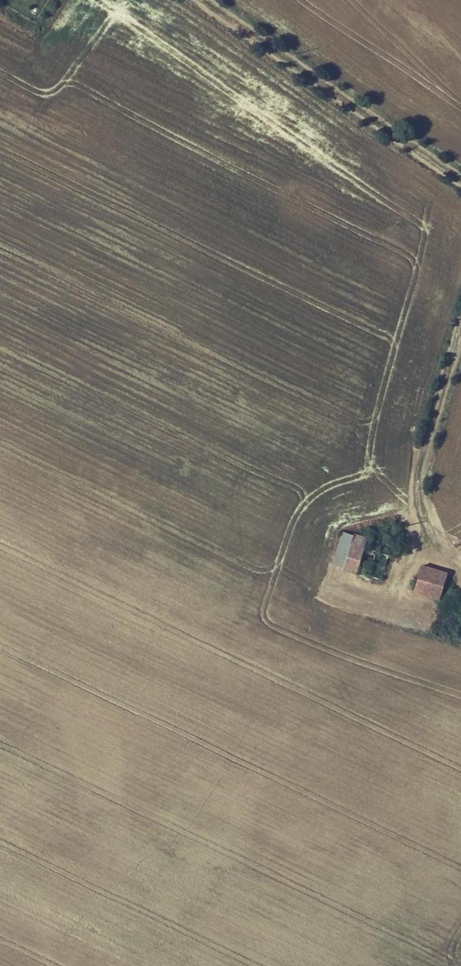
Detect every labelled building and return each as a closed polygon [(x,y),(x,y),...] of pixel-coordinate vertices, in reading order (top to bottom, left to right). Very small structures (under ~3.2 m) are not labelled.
[(364,540),(352,536),(342,568),(354,572),(364,540)] [(365,539),(364,540),(354,572),(390,584),(403,540),(397,539),(394,548),(365,539)] [(436,571),(427,597),(453,605),(460,580),(460,578),(436,571)]
